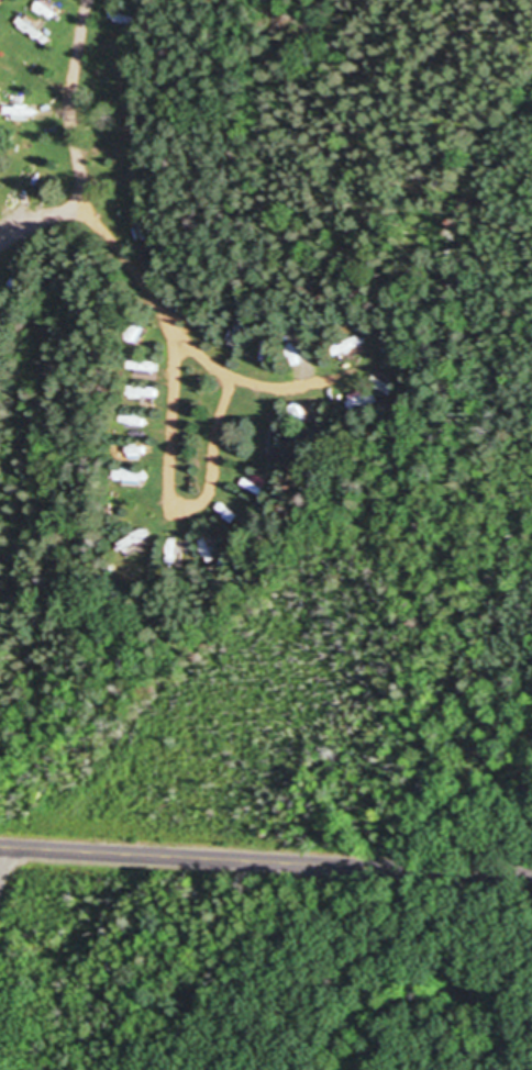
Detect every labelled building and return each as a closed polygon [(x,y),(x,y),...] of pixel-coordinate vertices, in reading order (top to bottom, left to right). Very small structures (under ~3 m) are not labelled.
[(147,223),(139,225),(144,253),(153,251),(147,223)] [(147,329),(137,321),(125,336),(135,344),(147,329)] [(289,338),(294,356),(302,354),(298,336),(289,338)] [(369,352),(365,337),(332,346),(337,362),(369,352)] [(149,485),(149,471),(116,471),(116,485),(149,485)] [(166,560),(179,563),(184,541),(171,538),(166,560)]
